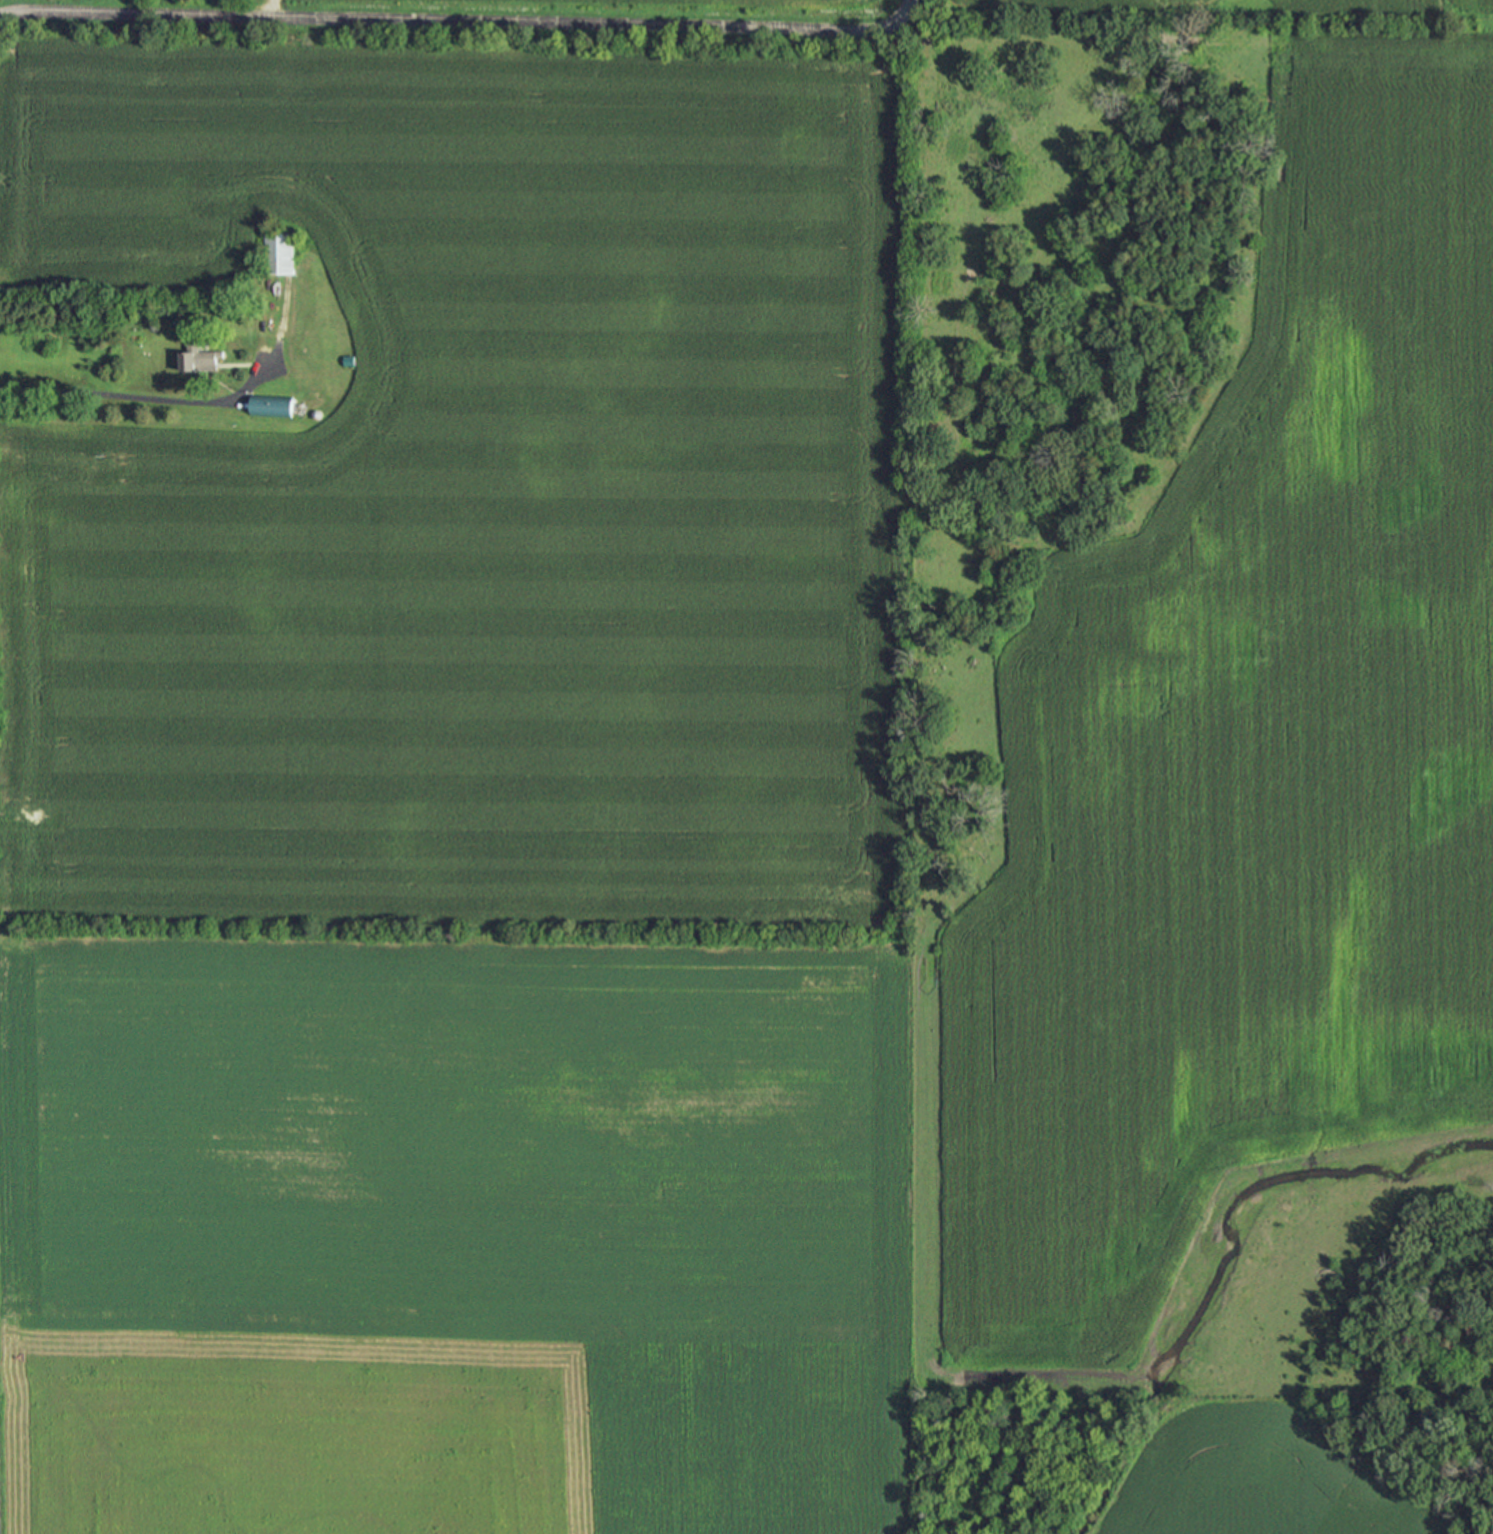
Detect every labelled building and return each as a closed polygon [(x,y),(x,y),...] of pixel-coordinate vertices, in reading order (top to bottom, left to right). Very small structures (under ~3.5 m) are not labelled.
[(290,233),(261,233),(261,274),(290,274),(290,233)] [(174,371),(213,371),(213,351),(174,351),(174,371)] [(245,416),(289,416),(289,396),(245,396),(245,416)]
